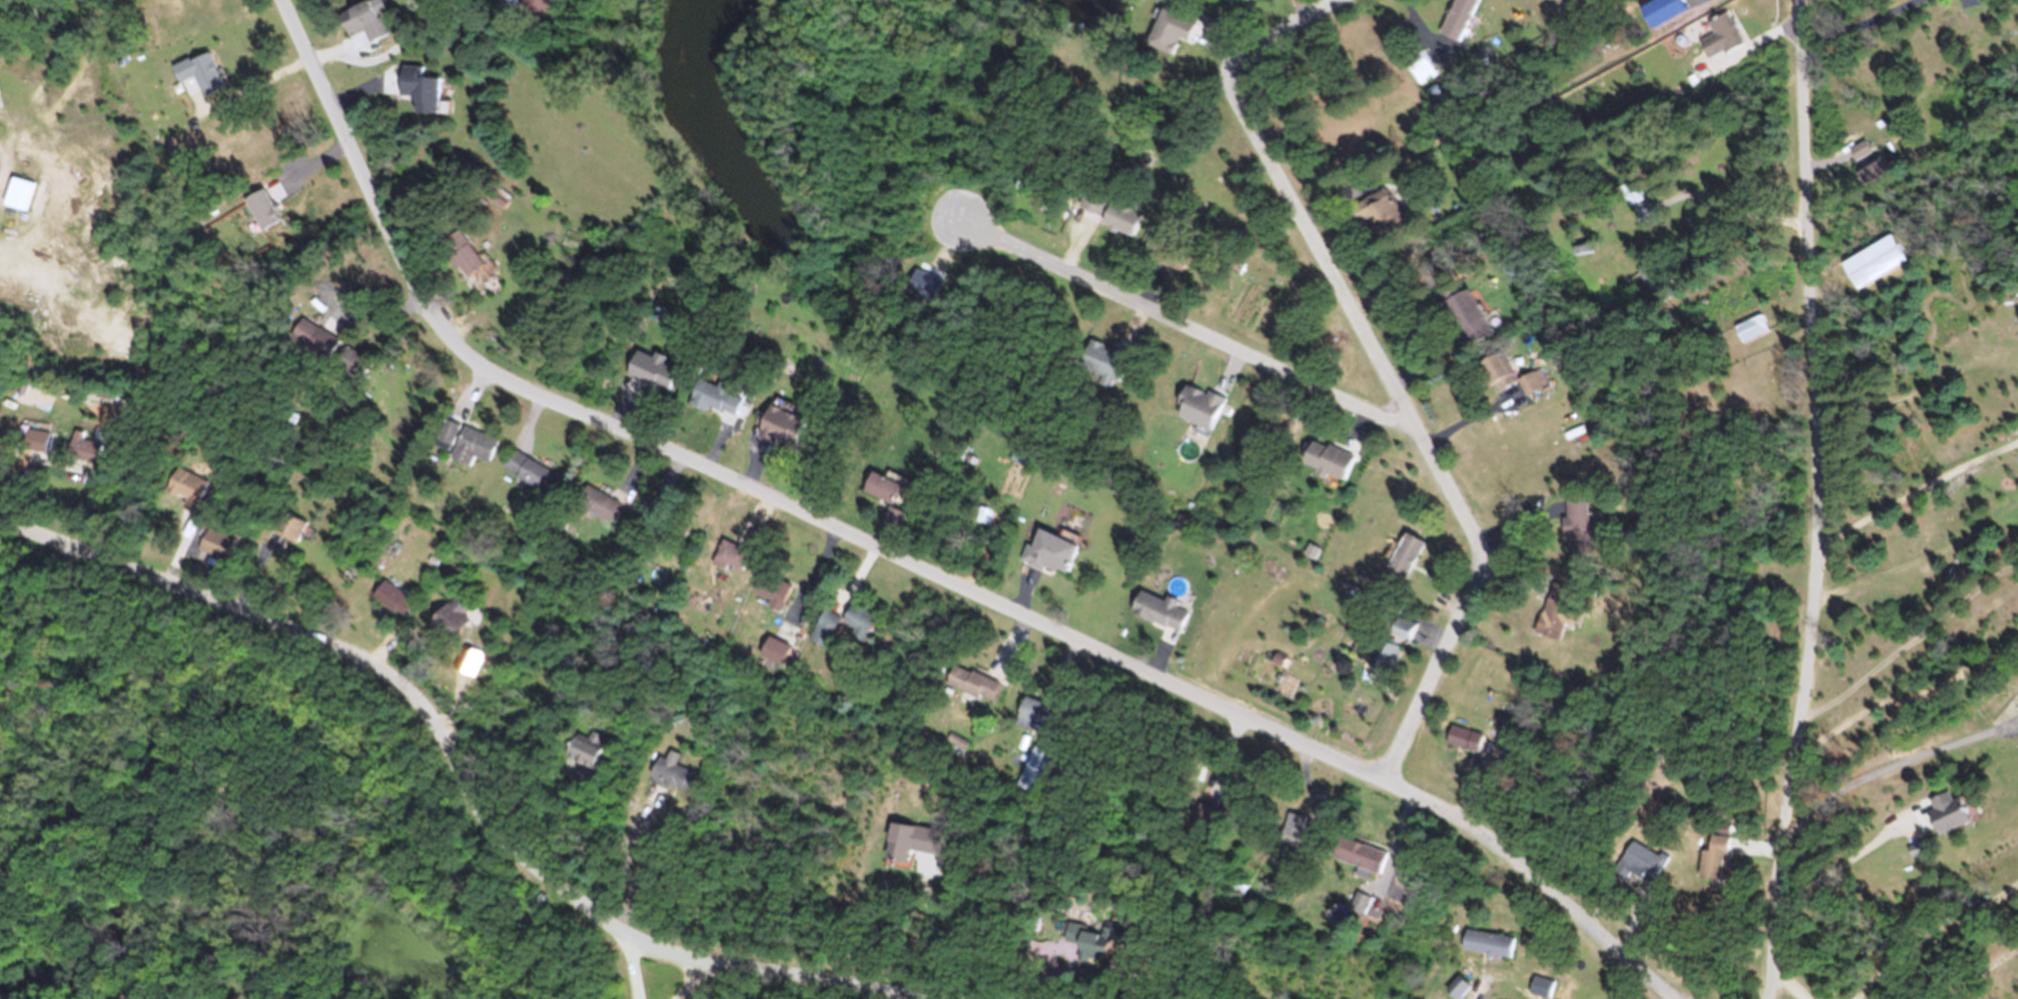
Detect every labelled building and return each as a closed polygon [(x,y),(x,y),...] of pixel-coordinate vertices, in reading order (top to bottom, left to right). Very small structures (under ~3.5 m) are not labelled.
[(1468,0),(1459,0),(1441,40),(1460,49),(1480,5),(1468,0)] [(371,5),(341,17),(344,25),(338,28),(344,43),(362,35),(367,48),(385,41),(371,5)] [(1146,49),(1171,61),(1180,43),(1186,46),(1194,29),(1163,14),(1146,49)] [(1742,49),(1726,18),(1706,29),(1712,40),(1697,47),(1707,67),(1742,49)] [(1438,82),(1420,50),(1402,61),(1420,92),(1438,82)] [(410,119),(441,120),(443,84),(419,83),(419,74),(399,73),(398,102),(411,103),(410,119)] [(1847,157),(1866,192),(1888,181),(1869,146),(1847,157)] [(30,192),(6,184),(0,201),(0,213),(21,220),(30,192)] [(1644,206),(1634,185),(1618,193),(1628,214),(1644,206)] [(1106,204),(1090,194),(1079,211),(1095,221),(1106,204)] [(500,217),(508,208),(494,195),(486,204),(500,217)] [(240,205),(255,238),(275,229),(260,196),(240,205)] [(1372,225),(1378,239),(1405,228),(1391,196),(1349,214),(1356,232),(1372,225)] [(438,251),(464,286),(482,272),(456,237),(438,251)] [(1906,268),(1891,243),(1842,271),(1856,297),(1906,268)] [(1470,296),(1441,307),(1452,335),(1481,324),(1470,296)] [(2007,316),(2011,323),(2017,320),(2017,311),(2007,316)] [(1741,350),(1770,337),(1762,320),(1733,333),(1741,350)] [(283,345),(320,369),(334,347),(297,323),(283,345)] [(1078,375),(1115,390),(1127,360),(1090,345),(1078,375)] [(328,371),(354,389),(366,370),(341,353),(328,371)] [(652,364),(635,356),(624,381),(667,400),(680,371),(653,360),(652,364)] [(1476,368),(1492,400),(1516,388),(1500,356),(1476,368)] [(1543,392),(1534,376),(1517,387),(1527,402),(1543,392)] [(688,408),(732,426),(741,404),(697,385),(688,408)] [(1173,425),(1212,439),(1224,406),(1184,392),(1173,425)] [(754,443),(788,458),(803,427),(768,411),(754,443)] [(486,470),(495,445),(443,426),(433,453),(450,460),(448,466),(468,473),(471,464),(486,470)] [(1541,451),(1553,446),(1550,436),(1537,441),(1541,451)] [(50,458),(50,439),(27,439),(27,458),(50,458)] [(94,468),(92,442),(65,443),(67,470),(94,468)] [(1353,464),(1310,446),(1300,472),(1342,489),(1353,464)] [(558,483),(510,456),(500,476),(547,502),(558,483)] [(163,499),(196,513),(206,489),(173,475),(163,499)] [(896,511),(902,490),(867,480),(860,501),(896,511)] [(573,513),(609,532),(620,511),(584,492),(573,513)] [(1587,504),(1564,504),(1565,552),(1589,551),(1587,504)] [(881,530),(897,537),(903,520),(887,514),(881,530)] [(200,526),(192,522),(182,542),(190,546),(200,526)] [(275,542),(293,553),(305,533),(287,522),(275,542)] [(235,552),(211,534),(197,553),(222,570),(235,552)] [(1064,582),(1076,551),(1034,536),(1023,566),(1064,582)] [(1425,550),(1405,539),(1385,577),(1405,587),(1425,550)] [(766,615),(779,621),(791,593),(760,580),(751,601),(768,609),(766,615)] [(372,603),(402,625),(414,609),(383,587),(372,603)] [(1129,621),(1178,640),(1188,615),(1138,597),(1129,621)] [(466,627),(448,608),(429,626),(447,645),(466,627)] [(851,637),(848,643),(860,649),(874,625),(850,610),(838,630),(851,637)] [(1543,615),(1533,638),(1556,648),(1567,625),(1543,615)] [(810,638),(826,647),(838,626),(823,617),(810,638)] [(1418,633),(1400,623),(1392,637),(1409,647),(1418,633)] [(757,662),(780,674),(790,655),(767,643),(757,662)] [(1391,683),(1401,654),(1385,648),(1375,677),(1391,683)] [(989,712),(999,692),(953,670),(944,690),(989,712)] [(1011,729),(1035,740),(1047,714),(1023,703),(1011,729)] [(1445,752),(1477,759),(1481,740),(1449,733),(1445,752)] [(608,755),(575,739),(564,763),(597,779),(608,755)] [(695,781),(675,772),(679,764),(669,759),(665,768),(656,764),(647,785),(685,803),(695,781)] [(1929,827),(1938,843),(1968,826),(1950,793),(1927,806),(1937,823),(1929,827)] [(1310,862),(1318,826),(1286,819),(1278,854),(1310,862)] [(879,866),(903,871),(911,835),(887,829),(879,866)] [(1328,867),(1371,882),(1381,854),(1338,839),(1328,867)] [(1726,845),(1704,842),(1698,888),(1720,891),(1726,845)] [(1631,850),(1612,880),(1632,893),(1634,890),(1644,897),(1661,869),(1631,850)] [(1460,957),(1509,965),(1512,945),(1463,936),(1460,957)] [(1469,996),(1462,988),(1450,998),(1466,998),(1469,996)]
